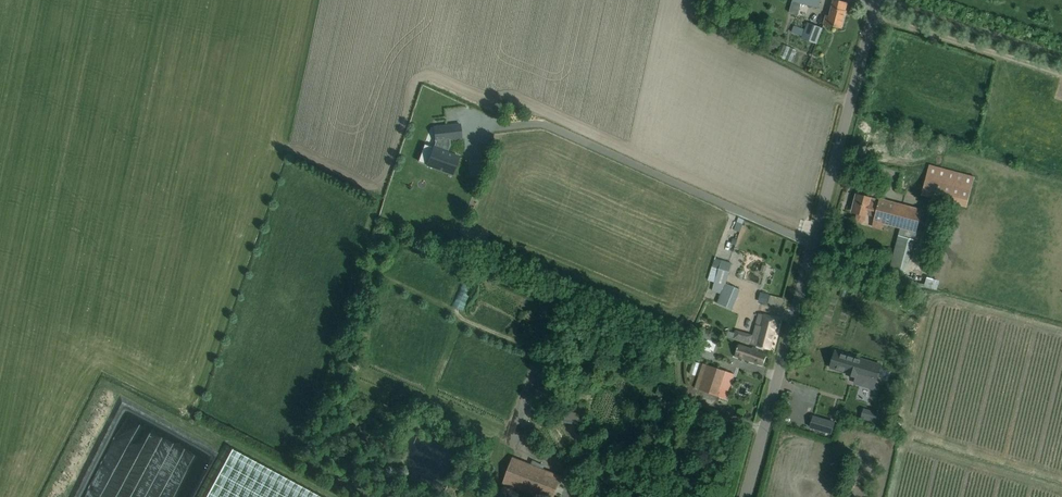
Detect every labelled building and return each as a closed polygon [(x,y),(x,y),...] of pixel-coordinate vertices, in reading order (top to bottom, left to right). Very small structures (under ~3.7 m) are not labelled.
[(797,14),(800,3),(818,8),(820,0),(793,0),(790,12),(797,14)] [(839,0),(834,0),(830,16),(826,15),(824,24),(841,28),(847,2),(839,0)] [(808,23),(802,38),(817,43),(823,29),(808,23)] [(445,151),(448,144),(447,139),(450,139),(461,138),(460,124),(434,127),(436,141),(437,141),(434,148),(433,147),(427,165),(452,174),(459,156),(448,152),(445,151)] [(922,195),(967,207),(975,176),(930,165),(922,195)] [(858,221),(862,222),(865,220),(866,213),(875,215),(874,220),(917,231),(922,210),(879,199),(878,203),(870,200),(871,197),(859,194),(854,212),(857,213),(856,217),(858,221)] [(906,273),(916,238),(899,234),(889,269),(906,273)] [(718,304),(733,309),(740,289),(726,284),(734,264),(722,260),(713,287),(723,290),(718,304)] [(763,293),(760,301),(767,303),(769,294),(763,293)] [(755,345),(770,349),(778,318),(759,313),(756,327),(759,328),(755,345)] [(734,332),(732,338),(743,342),(745,336),(734,332)] [(763,365),(767,354),(757,351),(758,349),(752,347),(752,349),(739,345),(735,355),(763,365)] [(873,388),(881,365),(835,351),(830,367),(847,373),(847,374),(856,376),(854,382),(873,388)] [(695,388),(720,396),(728,371),(703,363),(695,388)] [(792,389),(812,395),(809,405),(840,414),(848,387),(823,379),(824,378),(797,370),(792,389)] [(864,408),(861,418),(886,425),(889,416),(864,408)] [(814,414),(811,425),(832,430),(835,420),(814,414)] [(881,447),(859,441),(843,496),(867,496),(881,447)] [(232,449),(206,496),(321,496),(232,449)] [(561,480),(512,460),(503,483),(539,496),(554,496),(561,480)]
